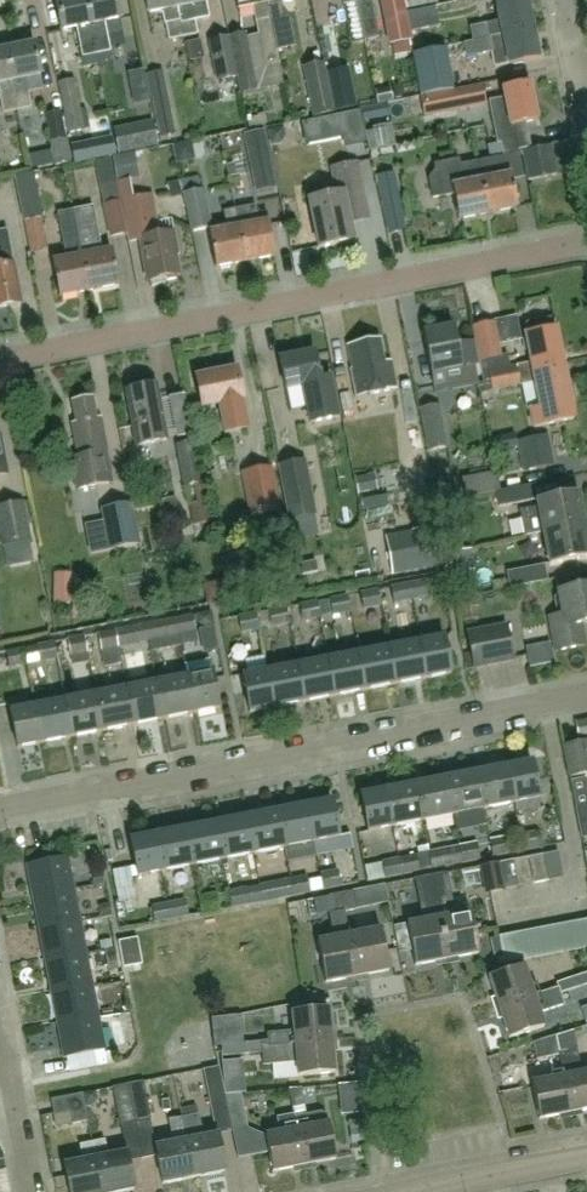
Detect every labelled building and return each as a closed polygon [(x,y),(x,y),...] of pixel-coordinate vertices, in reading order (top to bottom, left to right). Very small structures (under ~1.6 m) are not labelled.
[(98,54),(87,0),(57,0),(63,30),(79,27),(84,56),(98,54)] [(98,54),(110,51),(105,22),(121,19),(117,0),(87,0),(98,54)] [(184,36),(177,0),(146,0),(148,12),(159,10),(162,13),(164,23),(166,23),(169,39),(184,36)] [(184,36),(198,33),(196,21),(211,18),(208,0),(177,0),(184,36)] [(277,49),(268,0),(236,0),(237,6),(253,2),(266,66),(280,63),(277,49)] [(277,49),(297,45),(292,21),(287,22),(283,0),(268,0),(277,49)] [(358,0),(342,0),(343,5),(345,4),(353,44),(366,41),(363,22),(358,0)] [(363,22),(377,19),(373,0),(358,0),(363,22)] [(391,46),(410,42),(402,0),(381,0),(391,46)] [(408,10),(438,4),(437,0),(406,0),(408,10)] [(473,27),(476,41),(535,29),(529,0),(498,6),(501,21),(473,27)] [(411,33),(423,31),(440,28),(437,9),(408,14),(411,33)] [(333,56),(348,54),(344,28),(329,30),(333,56)] [(535,29),(476,41),(467,43),(470,57),(491,53),(494,68),(541,58),(535,29)] [(230,36),(237,74),(241,92),(257,89),(246,33),(230,36)] [(237,74),(230,36),(210,40),(217,78),(237,74)] [(7,49),(19,110),(33,107),(30,92),(44,89),(41,75),(42,75),(35,43),(7,49)] [(455,90),(447,47),(415,53),(424,97),(453,91),(455,90)] [(4,112),(5,113),(19,110),(7,49),(0,50),(0,91),(4,112)] [(323,65),(304,69),(314,116),(333,112),(323,65)] [(346,69),(326,74),(334,111),(354,107),(346,69)] [(59,82),(68,134),(86,130),(76,79),(59,82)] [(514,136),(512,127),(539,122),(532,84),(505,89),(507,100),(490,103),(496,140),(500,139),(514,136)] [(484,86),(455,92),(459,110),(488,104),(484,86)] [(175,134),(167,95),(152,98),(160,137),(175,134)] [(368,143),(361,111),(303,123),(308,145),(344,138),(346,147),(368,143)] [(46,115),(51,142),(68,139),(63,112),(46,115)] [(426,119),(385,137),(395,158),(436,140),(426,119)] [(153,121),(113,128),(118,154),(158,146),(153,121)] [(246,135),(257,192),(277,188),(265,131),(246,135)] [(504,157),(477,163),(487,214),(516,208),(510,176),(522,174),(514,136),(500,139),(504,157)] [(68,139),(51,142),(56,166),(73,163),(68,139)] [(555,146),(524,152),(530,180),(560,175),(555,146)] [(136,153),(113,158),(118,182),(141,178),(136,153)] [(459,220),(487,214),(477,163),(459,166),(458,160),(435,165),(438,179),(430,180),(434,199),(454,195),(459,220)] [(340,196),(312,202),(321,249),(355,242),(346,196),(364,192),(359,166),(335,171),(340,196)] [(400,202),(394,173),(378,177),(384,206),(400,202)] [(122,204),(129,236),(131,244),(143,241),(152,282),(168,278),(170,282),(179,280),(180,276),(181,275),(175,249),(178,248),(175,234),(162,237),(154,197),(134,202),(130,184),(118,186),(122,204)] [(32,253),(35,252),(48,250),(42,219),(44,218),(38,185),(19,188),(25,222),(26,221),(32,253)] [(203,189),(184,193),(192,233),(212,228),(203,189)] [(113,240),(129,236),(122,204),(105,208),(113,240)] [(277,256),(270,223),(268,213),(258,215),(256,206),(236,210),(247,262),(277,256)] [(96,209),(77,213),(92,292),(121,287),(114,251),(104,253),(96,209)] [(218,268),(247,262),(236,210),(225,213),(229,231),(211,235),(218,268)] [(92,292),(77,213),(61,216),(66,245),(68,245),(71,260),(55,262),(62,298),(92,292)] [(9,231),(0,233),(0,308),(24,304),(17,264),(15,265),(9,231)] [(496,322),(497,324),(500,341),(519,338),(515,318),(496,322)] [(534,366),(506,371),(509,389),(523,386),(521,377),(566,369),(558,330),(556,331),(553,320),(528,325),(531,336),(528,336),(534,366)] [(500,341),(497,324),(475,329),(482,362),(503,358),(500,341)] [(435,388),(447,385),(448,389),(453,388),(453,390),(474,387),(474,384),(479,383),(476,368),(479,367),(475,342),(459,345),(456,328),(425,333),(435,388)] [(382,341),(350,348),(355,372),(352,372),(357,398),(398,390),(392,361),(386,362),(382,341)] [(323,381),(317,353),(282,360),(288,390),(306,387),(313,425),(339,419),(331,380),(323,381)] [(521,377),(523,386),(537,383),(543,410),(532,412),(536,429),(576,421),(566,369),(521,377)] [(206,409),(221,405),(227,433),(249,429),(244,401),(244,400),(238,370),(200,379),(206,409)] [(509,389),(506,371),(492,374),(495,392),(509,389)] [(159,387),(127,392),(137,448),(169,442),(159,387)] [(73,425),(77,451),(70,453),(75,483),(112,477),(107,453),(109,453),(103,419),(98,420),(94,399),(74,403),(78,424),(73,425)] [(358,442),(383,444),(386,407),(361,405),(358,442)] [(441,407),(423,410),(422,410),(429,453),(449,449),(441,407)] [(545,437),(519,443),(524,471),(551,466),(545,437)] [(8,476),(0,438),(0,477),(8,476)] [(194,442),(191,443),(178,445),(184,486),(201,483),(194,442)] [(119,463),(132,498),(162,486),(149,452),(119,463)] [(517,452),(502,455),(505,475),(521,473),(517,452)] [(313,514),(303,462),(279,466),(289,519),(313,514)] [(282,509),(273,469),(247,474),(255,515),(282,509)] [(533,500),(531,490),(530,486),(497,492),(500,507),(533,500)] [(546,534),(586,527),(579,495),(540,502),(541,508),(519,513),(524,535),(546,531),(546,534)] [(0,508),(0,529),(4,547),(32,542),(25,504),(0,508)] [(132,504),(102,509),(109,550),(139,544),(132,504)] [(546,534),(552,565),(586,559),(586,534),(586,527),(546,534)] [(432,529),(386,537),(393,574),(439,565),(432,529)] [(546,566),(507,573),(510,589),(549,582),(546,566)] [(425,581),(408,585),(412,601),(428,598),(425,581)] [(226,584),(209,590),(217,609),(233,603),(226,584)] [(408,585),(391,588),(394,604),(412,601),(408,585)] [(561,593),(565,616),(552,619),(558,651),(586,646),(586,643),(584,626),(586,625),(586,588),(561,593)] [(379,590),(361,594),(364,611),(382,607),(379,590)] [(348,596),(331,600),(334,616),(351,613),(348,596)] [(318,602),(300,606),(304,623),(321,619),(318,602)] [(287,608),(270,611),(273,628),(291,624),(287,608)] [(258,614),(240,617),(243,634),(260,630),(258,614)] [(195,616),(177,619),(180,636),(198,632),(195,616)] [(177,619),(160,623),(163,639),(180,636),(177,619)] [(147,625),(129,629),(132,645),(150,642),(147,625)] [(506,625),(467,633),(473,668),(513,660),(506,625)] [(117,631),(98,635),(100,651),(119,648),(117,631)] [(86,637),(68,640),(71,657),(89,653),(86,637)] [(420,642),(427,679),(452,674),(445,637),(420,642)] [(427,679),(420,642),(390,648),(397,685),(427,679)] [(55,643),(38,646),(41,662),(59,659),(55,643)] [(25,648),(6,652),(9,668),(28,665),(25,648)] [(397,685),(390,648),(359,653),(367,691),(397,685)] [(367,691),(359,653),(329,659),(337,696),(367,691)] [(337,696),(329,659),(299,665),(307,702),(337,696)] [(196,714),(221,709),(211,661),(187,665),(189,677),(196,714)] [(307,702),(299,665),(269,671),(276,708),(307,702)] [(276,708),(269,671),(245,675),(252,713),(276,708)] [(196,714),(189,677),(158,683),(165,720),(196,714)] [(165,720),(158,683),(128,689),(135,726),(165,720)] [(135,726),(128,689),(97,695),(104,732),(135,726)] [(104,732),(97,695),(67,701),(74,738),(104,732)] [(74,738),(67,701),(36,707),(43,744),(74,738)] [(43,744),(36,707),(12,712),(19,749),(43,744)] [(577,724),(580,736),(586,735),(586,722),(577,724)] [(564,747),(571,779),(586,776),(586,743),(564,747)] [(533,762),(509,767),(516,804),(540,800),(533,762)] [(509,767),(479,773),(486,810),(516,804),(509,767)] [(479,773),(449,778),(456,816),(486,810),(479,773)] [(456,816),(449,778),(418,784),(425,822),(456,816)] [(425,822),(418,784),(388,790),(395,828),(425,822)] [(395,828),(388,790),(362,795),(369,833),(395,828)] [(308,805),(315,843),(340,838),(333,800),(308,805)] [(315,843),(308,805),(278,811),(285,848),(315,843)] [(577,809),(580,825),(586,823),(586,807),(577,809)] [(285,848),(278,811),(247,817),(254,854),(285,848)] [(254,854),(247,817),(217,822),(224,860),(254,854)] [(224,860),(217,822),(186,828),(193,866),(224,860)] [(193,866),(186,828),(156,834),(163,872),(193,866)] [(521,835),(524,852),(542,849),(539,832),(521,835)] [(163,872),(156,834),(131,839),(138,876),(163,872)] [(491,841),(494,858),(512,855),(509,838),(491,841)] [(460,847),(463,864),(482,860),(478,844),(460,847)] [(429,853),(432,870),(463,864),(460,847),(429,853)] [(559,852),(544,855),(549,881),(564,878),(559,852)] [(418,855),(399,859),(403,875),(421,872),(418,855)] [(530,858),(535,884),(549,881),(544,855),(530,858)] [(34,898),(75,890),(68,858),(27,865),(34,898)] [(530,858),(515,861),(520,887),(535,884),(530,858)] [(382,862),(386,879),(403,875),(399,859),(382,862)] [(515,861),(501,864),(506,889),(520,887),(515,861)] [(487,867),(492,892),(506,889),(501,864),(487,867)] [(131,868),(114,871),(119,902),(137,899),(131,868)] [(324,891),(342,887),(339,870),(321,874),(324,891)] [(471,912),(452,916),(444,875),(432,878),(447,960),(480,954),(471,912)] [(294,896),(312,893),(308,876),(290,880),(294,896)] [(415,967),(447,960),(432,878),(420,880),(428,921),(407,925),(415,967)] [(260,885),(263,902),(282,899),(278,882),(260,885)] [(233,908),(251,904),(248,888),(230,891),(233,908)] [(81,922),(75,890),(34,898),(40,930),(81,922)] [(91,891),(93,921),(116,920),(115,890),(91,891)] [(342,894),(345,911),(357,909),(354,892),(342,894)] [(199,897),(202,914),(221,910),(217,894),(199,897)] [(345,911),(342,894),(330,896),(333,913),(345,911)] [(169,903),(172,919),(190,916),(187,899),(169,903)] [(507,925),(519,925),(518,899),(505,900),(507,925)] [(172,919),(169,903),(151,906),(155,923),(172,919)] [(570,924),(575,950),(586,948),(586,936),(584,921),(570,924)] [(87,954),(81,922),(40,930),(46,962),(87,954)] [(570,924),(556,926),(561,953),(575,950),(570,924)] [(556,926),(542,929),(547,956),(561,953),(556,926)] [(547,956),(542,929),(528,931),(533,958),(547,956)] [(350,936),(358,978),(389,972),(380,930),(350,936)] [(528,931),(514,934),(519,961),(533,958),(528,931)] [(519,961),(514,934),(500,937),(506,963),(519,961)] [(358,978),(350,936),(317,942),(325,984),(358,978)] [(138,937),(119,941),(125,968),(144,964),(138,937)] [(93,985),(87,954),(46,962),(52,993),(93,985)] [(501,1009),(541,995),(537,984),(531,985),(524,967),(490,979),(501,1009)] [(575,978),(578,988),(586,985),(586,973),(575,978)] [(578,988),(575,978),(558,984),(561,994),(578,988)] [(99,1017),(93,985),(52,993),(58,1025),(99,1017)] [(559,989),(541,995),(501,1009),(511,1040),(546,1028),(541,1014),(565,1006),(559,989)] [(268,1046),(289,1045),(332,1041),(329,1009),(291,1012),(293,1032),(267,1034),(268,1046)] [(214,1047),(241,1044),(238,1016),(211,1019),(214,1047)] [(106,1050),(99,1017),(58,1025),(64,1058),(106,1050)] [(557,1035),(535,1043),(538,1059),(561,1055),(557,1035)] [(263,1063),(296,1060),(297,1077),(335,1074),(332,1041),(289,1045),(268,1046),(262,1047),(261,1042),(242,1044),(241,1044),(242,1054),(243,1054),(262,1052),(263,1063)] [(242,1054),(241,1044),(221,1046),(222,1056),(242,1054)] [(571,1114),(586,1111),(586,1075),(582,1076),(578,1053),(561,1056),(564,1072),(571,1114)] [(221,1067),(206,1070),(212,1107),(227,1104),(221,1067)] [(541,1120),(571,1114),(564,1072),(552,1074),(553,1081),(534,1085),(541,1120)] [(129,1084),(136,1121),(152,1118),(144,1081),(129,1084)] [(121,1124),(136,1121),(129,1084),(114,1087),(121,1124)] [(290,1089),(296,1115),(296,1116),(308,1114),(302,1088),(290,1089)] [(84,1093),(52,1099),(55,1115),(70,1112),(73,1123),(89,1120),(84,1093)] [(226,1094),(234,1131),(249,1128),(242,1094),(226,1094)] [(296,1118),(305,1166),(336,1160),(328,1117),(320,1113),(296,1117),(296,1118)] [(199,1115),(183,1118),(195,1177),(226,1171),(218,1134),(203,1137),(199,1115)] [(279,1118),(282,1132),(267,1136),(274,1173),(305,1166),(296,1118),(296,1117),(296,1116),(296,1115),(279,1118)] [(195,1177),(183,1118),(170,1121),(174,1143),(156,1147),(163,1184),(195,1177)] [(92,1143),(103,1191),(123,1191),(135,1189),(127,1152),(108,1156),(105,1140),(92,1143)] [(83,1161),(65,1165),(70,1191),(103,1191),(92,1143),(80,1146),(83,1161)]
